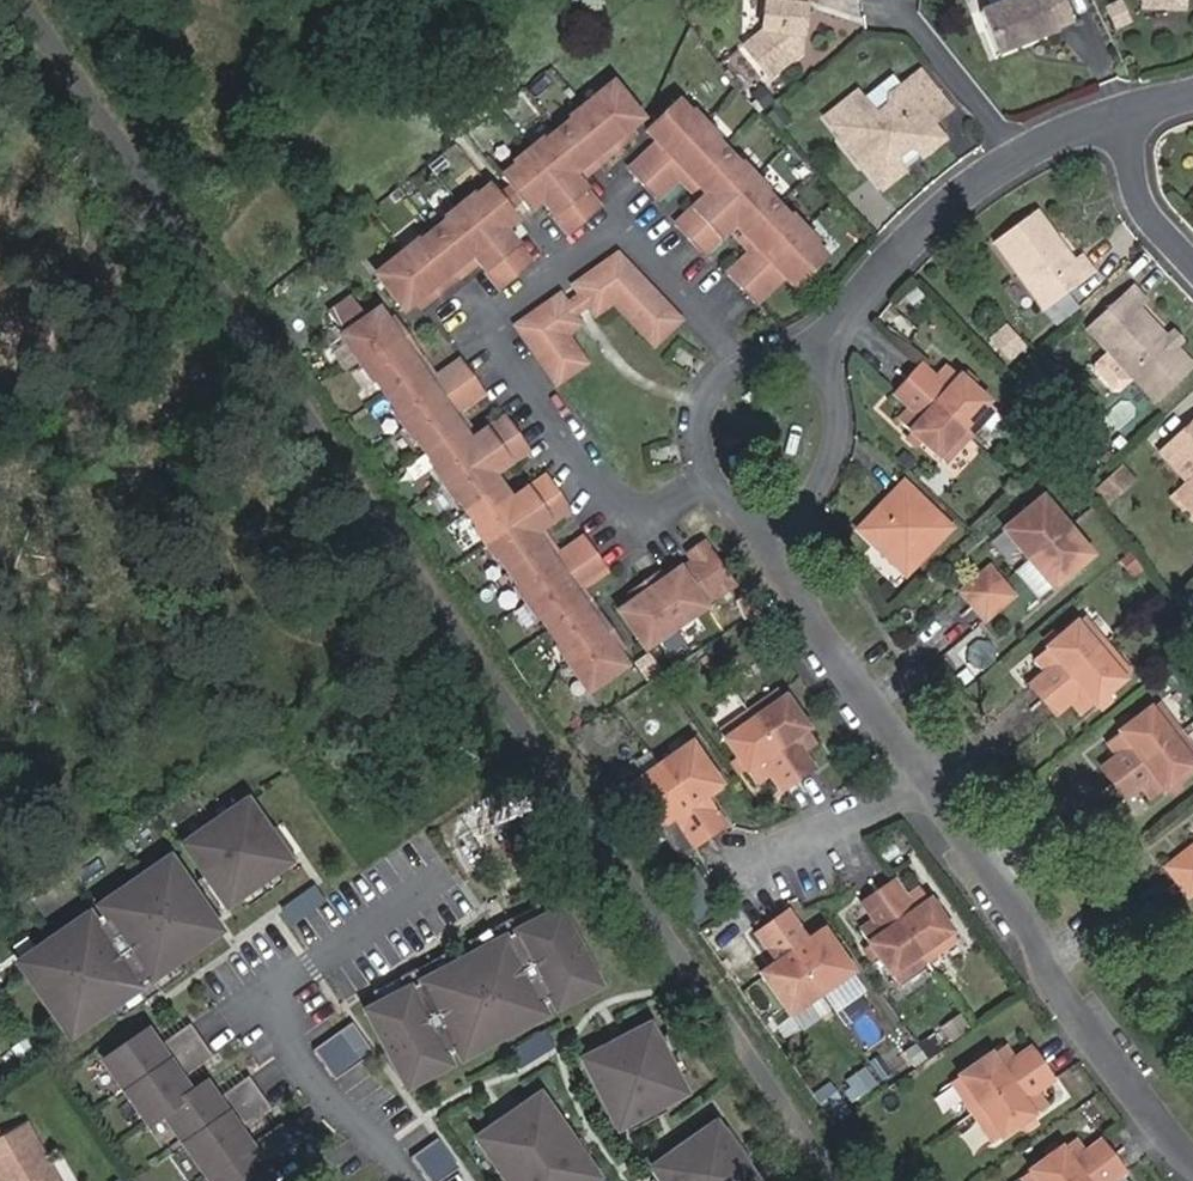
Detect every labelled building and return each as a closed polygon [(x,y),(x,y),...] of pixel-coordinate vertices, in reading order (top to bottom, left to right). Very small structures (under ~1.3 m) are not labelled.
[(771,12),(766,38),(748,53),(772,85),(804,60),(813,0),(761,0),(771,12)] [(1046,47),(1066,39),(1064,34),(1082,27),(1070,0),(1030,0),(988,17),(1007,63),(1029,54),(1027,47),(1044,41),(1046,47)] [(1136,24),(1125,0),(1124,0),(1104,9),(1115,34),(1136,24)] [(1146,4),(1170,6),(1170,12),(1192,13),(1192,0),(1147,0),(1146,4)] [(1029,54),(1046,47),(1044,41),(1027,47),(1029,54)] [(922,154),(944,137),(937,128),(957,113),(925,77),(899,99),(898,109),(884,121),(865,97),(834,123),(848,139),(848,147),(870,170),(875,173),(885,185),(904,171),(903,162),(914,153),(922,154)] [(649,129),(622,96),(610,106),(608,104),(577,130),(579,132),(554,152),(553,150),(521,175),(524,177),(511,187),(518,195),(531,211),(538,219),(551,209),(578,243),(609,218),(586,190),(581,184),(594,174),(605,164),(610,170),(612,172),(642,147),(636,140),(649,129)] [(736,237),(741,232),(752,243),(763,255),(757,260),(735,281),(762,310),(790,284),(802,296),(832,267),(821,255),(823,253),(795,224),(793,226),(772,204),(774,201),(747,173),(744,175),(723,153),(725,150),(697,121),(695,124),(684,111),(653,140),(666,152),(636,180),(664,208),(687,187),(692,181),(704,193),(714,204),(709,209),(683,234),(710,262),(736,237)] [(950,144),(944,137),(922,154),(923,154),(929,161),(950,144)] [(605,164),(594,174),(598,180),(610,170),(605,164)] [(904,171),(885,185),(892,192),(910,178),(904,171)] [(594,174),(581,184),(586,190),(598,180),(594,174)] [(692,181),(687,187),(698,198),(704,193),(692,181)] [(714,204),(704,193),(698,198),(709,209),(714,204)] [(518,195),(506,205),(519,221),(531,211),(518,195)] [(506,205),(500,196),(487,206),(486,204),(455,229),(457,231),(432,252),(430,249),(415,262),(399,275),(401,277),(389,287),(415,320),(428,309),(434,317),(466,293),(464,290),(459,284),(471,274),(483,264),(488,270),(511,297),(541,273),(514,239),(526,229),(519,221),(506,205)] [(1059,243),(1063,239),(1045,214),(1001,246),(1051,315),(1102,276),(1088,259),(1082,263),(1076,266),(1059,243)] [(741,232),(736,237),(747,249),(752,243),(741,232)] [(1082,263),(1063,239),(1059,243),(1076,266),(1082,263)] [(763,255),(752,243),(747,249),(757,260),(763,255)] [(483,264),(471,274),(476,280),(488,270),(483,264)] [(626,264),(583,294),(604,322),(622,310),(663,352),(688,328),(626,264)] [(471,274),(459,284),(464,290),(476,280),(471,274)] [(1174,340),(1147,312),(1152,307),(1136,292),(1094,331),(1165,405),(1192,377),(1192,360),(1184,351),(1174,340)] [(342,333),(368,316),(355,296),(329,314),(342,333)] [(526,335),(567,391),(595,371),(576,342),(590,332),(569,304),(526,335)] [(916,344),(923,327),(895,315),(888,332),(916,344)] [(390,320),(355,343),(365,357),(362,359),(373,375),(385,391),(387,389),(406,416),(403,417),(414,433),(426,449),(428,447),(446,474),(444,476),(467,508),(469,506),(488,532),(485,534),(507,566),(509,564),(519,577),(528,590),(526,592),(548,624),(551,622),(560,635),(569,648),(567,650),(589,682),(592,680),(601,694),(635,670),(625,657),(633,651),(611,619),(609,620),(603,624),(594,611),(585,599),(590,594),(617,576),(594,543),(569,562),(562,566),(554,553),(544,540),(550,536),(579,515),(557,483),(522,508),(504,482),(539,457),(516,425),(487,445),(481,450),(471,437),(462,424),(468,419),(494,401),(472,369),(446,387),(440,391),(431,378),(422,366),(428,361),(430,360),(407,328),(399,333),(390,320)] [(989,343),(1013,366),(1031,348),(1007,325),(989,343)] [(1180,336),(1174,340),(1184,351),(1189,346),(1180,336)] [(428,361),(422,366),(431,378),(437,374),(428,361)] [(919,383),(980,438),(1004,414),(986,396),(985,383),(970,381),(958,370),(945,382),(931,370),(919,383)] [(437,374),(431,378),(440,391),(446,387),(437,374)] [(954,464),(980,438),(919,383),(906,396),(920,409),(909,421),(922,434),(924,444),(932,444),(954,464)] [(468,419),(462,424),(471,437),(478,432),(468,419)] [(1167,456),(1192,484),(1192,431),(1167,456)] [(487,445),(478,432),(471,437),(481,450),(487,445)] [(959,535),(913,488),(897,504),(901,509),(887,524),(882,518),(867,533),(885,551),(890,546),(905,560),(899,566),(914,580),(929,564),(931,568),(947,553),(943,549),(959,535)] [(1010,534),(1035,565),(1075,532),(1049,502),(1010,534)] [(1075,532),(1035,565),(1058,593),(1098,559),(1075,532)] [(550,536),(544,540),(554,553),(559,549),(550,536)] [(737,581),(713,546),(695,558),(700,566),(675,584),(670,576),(638,599),(643,607),(629,616),(654,651),(667,642),(669,644),(701,621),(699,619),(712,610),(726,600),(727,603),(741,593),(737,581)] [(569,562),(559,549),(554,553),(562,566),(569,562)] [(967,596),(979,611),(1006,589),(994,574),(967,596)] [(1006,589),(979,611),(989,623),(1016,600),(1006,589)] [(590,594),(585,599),(594,611),(600,607),(590,594)] [(757,626),(768,621),(764,613),(762,608),(760,599),(748,605),(757,626)] [(609,620),(600,607),(594,611),(603,624),(609,620)] [(1035,688),(1047,704),(1112,650),(1089,622),(1065,641),(1054,640),(1049,654),(1039,663),(1050,677),(1035,688)] [(1112,650),(1047,704),(1058,718),(1072,707),(1084,718),(1097,709),(1107,710),(1109,697),(1133,678),(1112,650)] [(785,695),(757,715),(803,783),(820,772),(808,756),(822,746),(785,695)] [(1105,771),(1117,788),(1183,737),(1161,708),(1138,725),(1127,723),(1123,736),(1110,746),(1120,760),(1105,771)] [(803,783),(757,715),(728,735),(746,761),(741,770),(755,775),(764,787),(776,778),(788,793),(803,783)] [(1117,788),(1126,801),(1140,790),(1152,803),(1167,792),(1176,796),(1176,786),(1192,772),(1192,751),(1183,737),(1117,788)] [(695,748),(667,768),(715,838),(732,825),(711,798),(725,790),(695,748)] [(715,838),(667,768),(635,789),(663,833),(681,821),(701,851),(704,847),(715,838)] [(243,800),(182,843),(224,904),(236,895),(274,869),(286,860),(243,800)] [(1179,886),(1192,875),(1192,852),(1168,870),(1179,886)] [(208,917),(167,858),(119,891),(123,898),(103,912),(91,921),(71,935),(66,928),(18,962),(59,1020),(89,1000),(98,1013),(109,1005),(135,987),(143,1000),(159,989),(151,976),(176,958),(187,950),(178,937),(208,917)] [(531,863),(528,858),(515,866),(518,871),(531,863)] [(274,869),(236,895),(244,906),(281,880),(274,869)] [(1179,886),(1189,901),(1192,898),(1192,875),(1179,886)] [(881,895),(929,964),(959,942),(922,890),(909,899),(897,885),(881,895)] [(117,888),(96,903),(103,912),(123,898),(119,891),(117,888)] [(900,984),(929,964),(881,895),(867,905),(878,920),(864,929),(874,944),(870,953),(881,954),(900,984)] [(544,914),(537,900),(511,914),(518,928),(544,914)] [(380,1001),(367,1008),(407,1083),(427,1073),(423,1065),(444,1054),(458,1047),(479,1035),(483,1043),(521,1022),(517,1015),(539,1004),(552,997),(573,985),(577,992),(597,982),(557,907),(544,914),(518,928),(511,914),(493,923),(500,937),(474,951),(450,964),(423,978),(416,964),(399,973),(406,987),(380,1001)] [(91,921),(84,911),(64,925),(66,928),(71,935),(91,921)] [(791,913),(775,926),(825,998),(857,976),(826,931),(811,941),(791,913)] [(178,937),(187,950),(217,930),(208,917),(178,937)] [(493,923),(467,937),(474,951),(500,937),(493,923)] [(775,926),(761,936),(780,963),(765,973),(795,1018),(825,998),(775,926)] [(450,964),(443,950),(416,964),(423,978),(450,964)] [(176,958),(151,976),(159,989),(185,971),(176,958)] [(577,992),(573,985),(552,997),(557,1007),(579,996),(577,992)] [(135,987),(109,1005),(118,1018),(143,1000),(135,987)] [(89,1000),(59,1020),(69,1033),(98,1013),(89,1000)] [(544,1014),(539,1004),(517,1015),(521,1022),(522,1026),(544,1014)] [(375,1050),(352,1018),(340,1027),(363,1059),(375,1050)] [(655,1021),(580,1059),(618,1133),(693,1094),(655,1021)] [(169,1041),(180,1056),(206,1038),(196,1023),(169,1041)] [(157,1026),(104,1062),(126,1093),(180,1056),(169,1041),(157,1026)] [(363,1059),(340,1027),(314,1046),(337,1078),(363,1059)] [(523,1064),(558,1048),(550,1031),(515,1047),(523,1064)] [(458,1047),(463,1057),(485,1046),(483,1043),(479,1035),(458,1047)] [(190,1070),(217,1055),(206,1038),(180,1056),(190,1070)] [(975,1115),(1042,1067),(1032,1052),(1016,1063),(1005,1051),(996,1058),(983,1057),(980,1069),(954,1087),(975,1115)] [(450,1064),(444,1054),(423,1065),(427,1073),(428,1076),(450,1064)] [(165,1115),(202,1087),(190,1070),(180,1056),(126,1093),(151,1126),(165,1115)] [(1052,1081),(1042,1067),(975,1115),(995,1144),(1022,1124),(1033,1127),(1035,1116),(1048,1106),(1038,1092),(1052,1081)] [(841,1082),(849,1100),(880,1087),(871,1069),(841,1082)] [(228,1094),(239,1108),(264,1091),(254,1076),(228,1094)] [(202,1087),(165,1115),(185,1146),(239,1108),(228,1094),(216,1077),(202,1087)] [(264,1091),(239,1108),(251,1124),(277,1107),(264,1091)] [(476,1138),(507,1180),(604,1180),(605,1180),(542,1092),(476,1138)] [(239,1108),(185,1146),(209,1179),(262,1140),(251,1124),(239,1108)] [(651,1165),(655,1172),(662,1180),(762,1180),(721,1119),(651,1165)] [(287,1122),(262,1140),(272,1157),(298,1140),(287,1122)] [(0,1141),(0,1180),(59,1180),(28,1125),(0,1141)] [(437,1134),(411,1153),(431,1180),(434,1180),(458,1164),(437,1134)] [(209,1179),(210,1180),(278,1180),(285,1175),(272,1157),(262,1140),(209,1179)] [(1031,1180),(1082,1180),(1114,1157),(1102,1142),(1088,1153),(1078,1140),(1065,1149),(1055,1147),(1054,1156),(1028,1176),(1031,1180)] [(1082,1180),(1111,1180),(1126,1171),(1114,1157),(1082,1180)] [(903,1169),(890,1180),(914,1180),(903,1169)] [(128,1172),(115,1180),(134,1180),(128,1172)]
